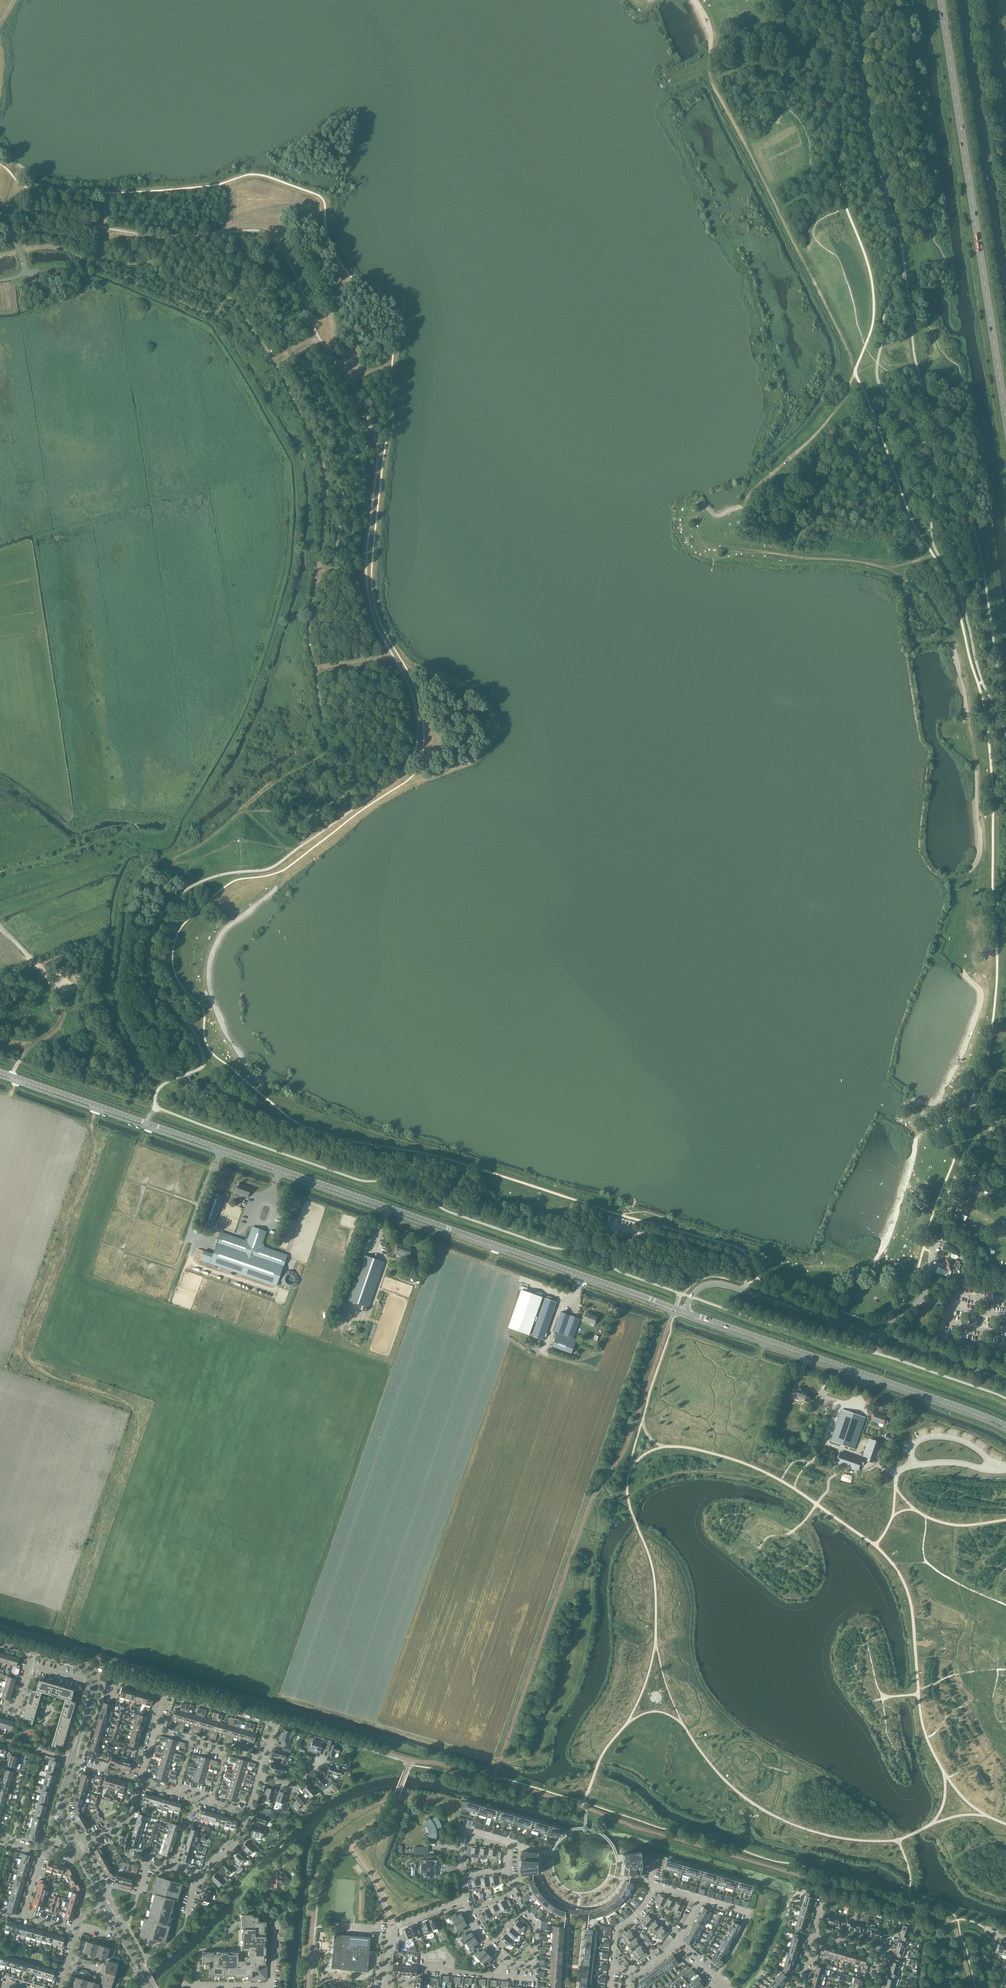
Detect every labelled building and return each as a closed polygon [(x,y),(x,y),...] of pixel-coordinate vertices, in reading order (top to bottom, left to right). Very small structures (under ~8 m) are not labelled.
[(27,287),(38,284),(36,277),(25,280),(27,287)] [(251,1188),(238,1183),(235,1193),(248,1198),(251,1188)] [(223,1197),(212,1193),(202,1221),(213,1225),(223,1197)] [(287,1211),(289,1212),(292,1213),(295,1212),(298,1211),(300,1208),(300,1205),(300,1203),(299,1200),(297,1198),(295,1197),(292,1197),(289,1198),(287,1199),(286,1201),(285,1203),(285,1206),(286,1209),(287,1211)] [(210,1264),(229,1270),(276,1286),(283,1266),(287,1256),(264,1248),(261,1242),(264,1231),(254,1228),(250,1238),(244,1241),(221,1233),(213,1254),(210,1264)] [(408,1260),(412,1249),(402,1245),(402,1244),(398,1243),(395,1252),(402,1254),(401,1257),(408,1260)] [(347,1301),(369,1308),(385,1262),(363,1255),(347,1301)] [(949,1277),(954,1261),(946,1259),(943,1269),(938,1267),(936,1273),(949,1277)] [(539,1307),(543,1297),(522,1290),(521,1291),(509,1328),(530,1335),(531,1330),(533,1325),(534,1321),(537,1322),(532,1336),(544,1340),(545,1336),(546,1337),(548,1333),(546,1333),(557,1302),(545,1298),(540,1313),(538,1312),(539,1307)] [(557,1336),(553,1347),(572,1354),(577,1339),(573,1338),(580,1319),(561,1312),(554,1331),(558,1333),(557,1336)] [(586,1313),(583,1320),(586,1321),(585,1323),(589,1324),(589,1322),(595,1324),(598,1317),(586,1313)] [(797,1390),(794,1389),(793,1393),(792,1392),(790,1398),(796,1399),(797,1396),(805,1399),(805,1398),(806,1398),(807,1398),(808,1398),(809,1398),(810,1397),(810,1396),(810,1395),(810,1394),(810,1393),(809,1392),(808,1392),(807,1391),(808,1390),(802,1388),(801,1389),(797,1388),(797,1390)] [(842,1410),(831,1441),(840,1444),(855,1449),(860,1433),(865,1418),(842,1410)] [(884,1424),(886,1424),(887,1424),(888,1421),(887,1420),(886,1420),(885,1419),(886,1417),(875,1413),(872,1420),(873,1420),(872,1424),(875,1425),(876,1421),(884,1424)] [(870,1440),(864,1456),(869,1458),(868,1460),(871,1462),(872,1459),(877,1460),(883,1444),(870,1440)] [(841,1453),(837,1463),(857,1470),(860,1464),(863,1464),(864,1461),(841,1453)] [(14,1657),(11,1665),(16,1667),(16,1668),(19,1669),(21,1664),(18,1663),(19,1659),(14,1657)] [(59,1686),(54,1685),(39,1680),(36,1690),(71,1700),(74,1691),(59,1686)] [(119,1697),(125,1699),(128,1688),(125,1688),(125,1689),(122,1688),(119,1697)] [(125,1699),(130,1700),(133,1691),(130,1690),(130,1689),(128,1688),(125,1699)] [(31,1690),(23,1719),(29,1721),(28,1723),(33,1725),(33,1722),(32,1721),(41,1693),(31,1690)] [(135,1692),(133,1691),(130,1700),(135,1702),(139,1692),(136,1691),(135,1692)] [(149,1695),(145,1705),(151,1706),(154,1697),(151,1696),(151,1695),(149,1695)] [(53,1743),(52,1743),(51,1746),(56,1747),(57,1745),(63,1747),(76,1703),(66,1700),(53,1743)] [(102,1706),(101,1708),(111,1711),(113,1706),(104,1703),(103,1706),(102,1706)] [(174,1715),(182,1717),(186,1704),(182,1703),(180,1710),(176,1709),(174,1715)] [(182,1717),(191,1719),(192,1714),(188,1713),(190,1706),(186,1704),(182,1717)] [(101,1711),(100,1713),(110,1716),(111,1711),(101,1708),(100,1710),(101,1711)] [(191,1719),(199,1722),(202,1709),(198,1708),(196,1715),(192,1714),(191,1719)] [(199,1722),(207,1724),(208,1719),(204,1718),(207,1710),(202,1709),(199,1722)] [(207,1724),(215,1727),(218,1714),(214,1713),(212,1720),(208,1719),(207,1724)] [(137,1714),(136,1720),(146,1723),(147,1721),(146,1720),(147,1717),(137,1714)] [(215,1727),(223,1729),(224,1724),(221,1722),(223,1715),(218,1714),(215,1727)] [(174,1728),(179,1730),(182,1717),(174,1715),(173,1720),(177,1721),(174,1728)] [(185,1724),(189,1725),(191,1719),(182,1717),(179,1730),(183,1731),(185,1724)] [(223,1729),(231,1731),(235,1719),(230,1717),(228,1725),(224,1724),(223,1729)] [(108,1721),(98,1718),(97,1720),(98,1720),(97,1724),(107,1727),(108,1721)] [(191,1733),(195,1734),(199,1722),(191,1719),(189,1725),(193,1726),(191,1733)] [(231,1731),(239,1734),(240,1728),(237,1727),(239,1720),(235,1719),(231,1731)] [(201,1728),(205,1730),(207,1724),(199,1722),(195,1734),(199,1736),(201,1728)] [(239,1734),(247,1736),(251,1723),(246,1722),(244,1729),(240,1728),(239,1734)] [(251,1723),(247,1736),(255,1738),(257,1733),(253,1732),(255,1725),(251,1723)] [(207,1738),(211,1739),(215,1727),(207,1724),(205,1730),(209,1731),(207,1738)] [(133,1730),(143,1733),(144,1731),(143,1731),(143,1728),(134,1725),(133,1730)] [(217,1733),(221,1734),(223,1729),(215,1727),(211,1739),(215,1740),(217,1733)] [(95,1732),(94,1734),(104,1737),(105,1732),(95,1729),(94,1731),(95,1732)] [(223,1743),(227,1744),(231,1731),(223,1729),(221,1734),(225,1735),(223,1743)] [(283,1742),(282,1746),(281,1745),(281,1746),(289,1748),(290,1744),(288,1743),(290,1738),(294,1738),(295,1734),(284,1730),(284,1733),(281,1732),(279,1741),(283,1742)] [(234,1738),(237,1739),(239,1734),(231,1731),(227,1744),(231,1745),(234,1738)] [(239,1747),(243,1749),(247,1736),(239,1734),(237,1739),(241,1740),(239,1747)] [(131,1735),(130,1741),(140,1744),(141,1741),(140,1741),(140,1738),(131,1735)] [(165,1746),(170,1748),(173,1740),(160,1736),(159,1741),(166,1743),(165,1746)] [(247,1736),(243,1749),(248,1750),(250,1743),(254,1744),(255,1738),(247,1736)] [(92,1742),(91,1745),(100,1747),(102,1742),(92,1739),(91,1742),(92,1742)] [(323,1743),(313,1740),(310,1750),(320,1753),(322,1748),(325,1749),(327,1740),(324,1739),(323,1743)] [(173,1740),(170,1748),(176,1750),(177,1746),(184,1748),(185,1743),(173,1740)] [(339,1754),(339,1752),(340,1748),(337,1747),(331,1745),(332,1741),(329,1740),(327,1747),(329,1748),(327,1755),(334,1757),(335,1753),(339,1754)] [(140,1744),(130,1741),(128,1746),(137,1749),(138,1746),(139,1746),(140,1744)] [(156,1748),(155,1752),(168,1756),(170,1748),(165,1746),(164,1750),(156,1748)] [(170,1748),(168,1756),(181,1760),(182,1755),(174,1753),(176,1750),(170,1748)] [(276,1749),(274,1757),(284,1760),(287,1753),(290,1754),(291,1750),(283,1748),(282,1751),(276,1749)] [(99,1753),(89,1750),(88,1752),(89,1752),(88,1755),(97,1758),(99,1753)] [(161,1759),(160,1763),(166,1764),(168,1756),(155,1752),(154,1757),(161,1759)] [(9,1758),(9,1761),(18,1763),(19,1758),(12,1756),(12,1754),(9,1753),(8,1758),(9,1758)] [(198,1765),(203,1766),(205,1758),(193,1754),(191,1759),(199,1761),(198,1765)] [(112,1767),(114,1768),(117,1758),(111,1756),(109,1765),(112,1766),(112,1767)] [(122,1759),(119,1768),(122,1769),(122,1770),(124,1771),(127,1761),(128,1758),(123,1756),(122,1759)] [(168,1756),(166,1764),(171,1766),(172,1762),(179,1764),(181,1760),(168,1756)] [(51,1757),(49,1766),(59,1769),(60,1766),(59,1766),(60,1763),(58,1762),(58,1759),(51,1757)] [(235,1767),(240,1769),(243,1760),(230,1757),(229,1761),(236,1763),(235,1767)] [(119,1768),(122,1759),(117,1758),(114,1768),(116,1769),(117,1767),(119,1768)] [(205,1758),(203,1766),(208,1768),(209,1764),(217,1766),(218,1762),(205,1758)] [(243,1760),(240,1769),(246,1770),(247,1767),(254,1769),(256,1764),(243,1760)] [(16,1769),(18,1763),(9,1761),(8,1764),(6,1763),(5,1768),(8,1768),(16,1771),(16,1769)] [(127,1761),(124,1771),(127,1772),(127,1770),(130,1771),(133,1762),(127,1761)] [(277,1764),(275,1764),(274,1764),(272,1764),(271,1767),(270,1768),(271,1768),(270,1772),(280,1775),(283,1767),(284,1767),(285,1764),(277,1762),(277,1764)] [(152,1764),(150,1768),(163,1772),(166,1764),(160,1763),(159,1766),(152,1764)] [(166,1764),(163,1772),(176,1776),(177,1772),(170,1769),(171,1766),(166,1764)] [(189,1766),(188,1771),(201,1774),(203,1766),(198,1765),(197,1768),(189,1766)] [(332,1775),(336,1779),(339,1777),(339,1776),(340,1777),(341,1772),(345,1773),(345,1772),(346,1768),(336,1765),(335,1768),(331,1767),(329,1773),(332,1774),(332,1775)] [(59,1769),(49,1766),(47,1773),(50,1774),(51,1773),(54,1774),(54,1773),(57,1774),(58,1771),(59,1771),(59,1769)] [(203,1766),(201,1774),(213,1778),(215,1774),(207,1772),(208,1768),(203,1766)] [(225,1773),(238,1777),(240,1769),(235,1767),(234,1771),(227,1769),(225,1773)] [(4,1775),(14,1778),(15,1772),(16,1771),(8,1768),(5,1768),(4,1772),(5,1773),(4,1775)] [(155,1779),(161,1780),(163,1772),(150,1768),(149,1773),(157,1775),(155,1779)] [(240,1769),(238,1777),(251,1780),(252,1776),(245,1774),(246,1770),(240,1769)] [(193,1781),(198,1783),(201,1774),(188,1771),(187,1775),(194,1777),(193,1781)] [(163,1772),(161,1780),(166,1782),(167,1778),(175,1780),(176,1776),(163,1772)] [(45,1779),(55,1782),(56,1780),(55,1780),(56,1777),(54,1776),(54,1774),(51,1773),(50,1774),(47,1773),(45,1779)] [(81,1777),(80,1779),(90,1782),(92,1778),(97,1779),(97,1778),(102,1780),(103,1777),(87,1773),(86,1775),(83,1774),(82,1777),(81,1777)] [(230,1783),(236,1785),(238,1777),(225,1773),(224,1777),(231,1779),(230,1783)] [(201,1774),(198,1783),(204,1784),(205,1780),(212,1783),(213,1778),(201,1774)] [(322,1777),(320,1775),(314,1781),(320,1788),(326,1782),(328,1785),(331,1782),(324,1775),(322,1777)] [(103,1786),(108,1787),(111,1777),(109,1776),(108,1778),(105,1777),(103,1786)] [(107,1790),(113,1791),(113,1789),(116,1780),(113,1779),(114,1778),(111,1777),(108,1787),(107,1790)] [(238,1777),(236,1785),(241,1786),(242,1783),(249,1785),(251,1780),(238,1777)] [(43,1779),(41,1787),(50,1789),(50,1787),(53,1788),(53,1784),(55,1785),(55,1782),(45,1779),(43,1779)] [(80,1782),(79,1785),(89,1788),(90,1782),(80,1779),(79,1782),(80,1782)] [(113,1789),(119,1790),(122,1780),(119,1779),(119,1781),(116,1780),(113,1789)] [(1,1786),(10,1788),(12,1783),(0,1780),(0,1782),(2,1783),(1,1786)] [(119,1790),(118,1793),(123,1794),(127,1783),(124,1782),(124,1781),(122,1780),(119,1790)] [(221,1789),(233,1793),(236,1785),(230,1783),(229,1787),(222,1785),(221,1789)] [(236,1785),(233,1793),(246,1797),(247,1792),(240,1790),(241,1786),(236,1785)] [(315,1787),(313,1789),(309,1785),(303,1790),(310,1798),(315,1793),(316,1794),(319,1792),(315,1787)] [(38,1795),(40,1796),(51,1799),(51,1796),(50,1796),(51,1793),(49,1792),(50,1789),(41,1787),(38,1795)] [(267,1802),(273,1803),(274,1799),(271,1798),(273,1790),(267,1788),(264,1798),(268,1799),(267,1802)] [(226,1800),(231,1801),(233,1793),(221,1789),(219,1793),(227,1796),(226,1800)] [(87,1793),(77,1790),(76,1792),(77,1793),(76,1795),(86,1798),(87,1793)] [(148,1804),(151,1791),(149,1790),(148,1794),(145,1793),(142,1802),(141,1804),(147,1806),(148,1804)] [(282,1803),(280,1810),(286,1812),(288,1802),(285,1801),(287,1794),(279,1792),(277,1802),(282,1803)] [(155,1796),(153,1805),(158,1807),(162,1794),(160,1793),(159,1797),(155,1796)] [(233,1793),(231,1801),(236,1803),(237,1799),(245,1801),(246,1797),(233,1793)] [(157,1809),(162,1811),(166,1800),(163,1799),(164,1794),(162,1794),(157,1809)] [(302,1796),(299,1798),(297,1795),(294,1798),(296,1801),(291,1805),(296,1811),(299,1809),(298,1808),(304,1803),(304,1804),(307,1802),(302,1796)] [(40,1796),(38,1803),(41,1804),(42,1803),(45,1804),(46,1803),(48,1804),(49,1801),(50,1801),(51,1799),(40,1796)] [(168,1812),(168,1810),(172,1797),(170,1796),(169,1800),(166,1800),(162,1811),(168,1812)] [(76,1807),(74,1811),(82,1810),(84,1803),(74,1800),(73,1803),(74,1803),(73,1806),(76,1807)] [(464,1801),(461,1810),(470,1812),(473,1804),(464,1801)] [(36,1809),(47,1812),(47,1810),(46,1810),(47,1807),(45,1806),(45,1804),(42,1803),(41,1804),(38,1803),(36,1809)] [(176,1803),(173,1811),(179,1813),(181,1804),(176,1803)] [(473,1804),(470,1812),(479,1815),(481,1806),(473,1804)] [(481,1806),(479,1815),(487,1817),(490,1809),(481,1806)] [(209,1822),(213,1809),(211,1808),(209,1812),(206,1811),(204,1820),(209,1822)] [(36,1809),(34,1818),(41,1820),(41,1817),(44,1818),(45,1814),(46,1815),(47,1812),(36,1809)] [(204,1820),(206,1811),(207,1810),(203,1809),(203,1810),(201,1810),(198,1819),(204,1820)] [(490,1809),(487,1817),(496,1820),(499,1811),(490,1809)] [(75,1820),(76,1822),(86,1817),(85,1817),(88,1816),(85,1810),(82,1810),(74,1811),(77,1815),(74,1817),(76,1819),(75,1820)] [(214,1823),(219,1825),(223,1812),(221,1811),(220,1815),(216,1814),(214,1823)] [(260,1815),(257,1814),(255,1822),(265,1825),(266,1821),(267,1821),(268,1821),(269,1820),(271,1814),(261,1811),(260,1815)] [(499,1811),(496,1820),(505,1822),(507,1814),(499,1811)] [(224,1826),(229,1828),(233,1815),(231,1814),(230,1818),(227,1818),(224,1826)] [(507,1814),(505,1822),(514,1825),(516,1816),(507,1814)] [(239,1822),(237,1822),(237,1821),(234,1820),(235,1815),(233,1815),(229,1828),(235,1829),(236,1825),(238,1826),(239,1822)] [(424,1823),(426,1824),(427,1826),(428,1827),(429,1829),(430,1831),(430,1832),(430,1834),(430,1837),(436,1838),(437,1835),(437,1834),(437,1832),(437,1830),(436,1829),(436,1827),(435,1826),(441,1823),(440,1822),(438,1820),(437,1818),(436,1816),(431,1820),(430,1819),(428,1817),(424,1823)] [(516,1816),(514,1825),(522,1828),(525,1819),(516,1816)] [(78,1824),(80,1826),(88,1822),(86,1817),(76,1822),(77,1824),(78,1824)] [(32,1823),(45,1827),(46,1825),(42,1824),(43,1820),(41,1820),(34,1818),(32,1823)] [(525,1819),(522,1828),(531,1830),(533,1821),(525,1819)] [(533,1821),(531,1830),(540,1833),(542,1824),(533,1821)] [(88,1822),(80,1826),(81,1829),(80,1830),(81,1832),(91,1827),(88,1822)] [(169,1829),(178,1831),(179,1832),(180,1829),(179,1828),(179,1826),(171,1823),(169,1829)] [(542,1824),(540,1833),(548,1835),(551,1827),(542,1824)] [(253,1828),(251,1836),(262,1839),(263,1834),(265,1834),(267,1828),(260,1826),(259,1830),(253,1828)] [(551,1827),(548,1835),(557,1838),(558,1836),(562,1837),(563,1832),(559,1831),(560,1829),(559,1829),(551,1827)] [(30,1828),(29,1834),(42,1837),(43,1835),(39,1834),(40,1831),(30,1828)] [(42,1837),(29,1834),(27,1839),(37,1842),(37,1839),(41,1840),(42,1837)] [(241,1847),(250,1855),(255,1849),(257,1851),(259,1848),(254,1843),(251,1845),(247,1841),(241,1847)] [(428,1846),(414,1846),(414,1854),(429,1854),(428,1846)] [(477,1858),(479,1858),(480,1847),(471,1846),(471,1848),(467,1848),(467,1855),(470,1855),(470,1857),(472,1857),(474,1859),(477,1858)] [(95,1854),(96,1857),(105,1852),(102,1847),(92,1852),(94,1855),(95,1854)] [(488,1859),(489,1848),(480,1847),(479,1858),(481,1858),(483,1860),(486,1859),(488,1859)] [(489,1848),(488,1859),(490,1859),(492,1861),(495,1860),(497,1860),(497,1858),(501,1859),(501,1852),(498,1851),(498,1849),(489,1848)] [(172,1852),(163,1850),(161,1855),(170,1858),(172,1852)] [(244,1862),(246,1859),(243,1856),(242,1855),(242,1856),(238,1851),(233,1856),(234,1858),(232,1860),(238,1865),(238,1864),(239,1866),(243,1862),(244,1861),(244,1862)] [(96,1860),(98,1862),(107,1857),(109,1856),(108,1855),(107,1855),(106,1855),(105,1852),(96,1857),(98,1859),(96,1860)] [(540,1874),(539,1863),(540,1853),(522,1852),(520,1863),(522,1875),(540,1874)] [(627,1854),(624,1854),(625,1864),(624,1875),(627,1875),(628,1875),(629,1875),(638,1876),(639,1876),(640,1876),(643,1876),(644,1864),(643,1855),(642,1852),(640,1852),(639,1852),(638,1853),(629,1854),(628,1853),(627,1854)] [(23,1854),(21,1859),(34,1863),(35,1861),(31,1860),(32,1857),(23,1854)] [(192,1858),(183,1856),(181,1861),(190,1864),(192,1858)] [(100,1864),(101,1866),(110,1861),(107,1857),(98,1862),(99,1864),(100,1864)] [(427,1860),(421,1860),(421,1862),(421,1876),(421,1879),(427,1879),(427,1877),(428,1877),(428,1879),(431,1879),(431,1877),(432,1877),(432,1879),(437,1879),(437,1874),(437,1873),(435,1873),(431,1873),(431,1865),(432,1865),(437,1865),(437,1860),(432,1860),(432,1862),(431,1862),(431,1860),(428,1860),(428,1862),(427,1862),(427,1860)] [(46,1870),(52,1871),(54,1862),(51,1861),(51,1862),(49,1861),(46,1870)] [(102,1869),(103,1871),(112,1866),(110,1861),(101,1866),(103,1869),(102,1869)] [(676,1864),(667,1861),(664,1869),(673,1872),(676,1864)] [(67,1872),(69,1866),(62,1864),(61,1865),(59,1865),(57,1873),(56,1875),(62,1877),(62,1875),(63,1875),(64,1872),(67,1872)] [(238,1869),(233,1865),(230,1868),(226,1864),(222,1868),(229,1875),(233,1870),(235,1873),(238,1869)] [(684,1866),(676,1864),(673,1872),(682,1874),(684,1866)] [(18,1870),(31,1874),(32,1871),(28,1870),(29,1867),(20,1865),(18,1870)] [(67,1872),(64,1872),(63,1875),(66,1876),(69,1882),(76,1878),(75,1876),(76,1876),(72,1867),(69,1866),(67,1872)] [(112,1866),(103,1871),(104,1874),(105,1873),(107,1876),(108,1875),(111,1879),(115,1873),(114,1872),(115,1871),(112,1866)] [(693,1869),(684,1866),(682,1874),(691,1877),(693,1869)] [(275,1873),(268,1879),(276,1889),(286,1880),(280,1874),(282,1873),(277,1867),(273,1871),(275,1873)] [(702,1871),(693,1869),(691,1877),(699,1880),(702,1871)] [(710,1874),(702,1871),(699,1880),(708,1882),(710,1874)] [(117,1884),(120,1885),(123,1875),(117,1873),(117,1874),(115,1873),(111,1879),(115,1880),(115,1882),(118,1883),(117,1884)] [(217,1887),(218,1888),(219,1888),(220,1888),(221,1888),(221,1887),(226,1883),(229,1881),(224,1877),(222,1879),(216,1874),(211,1880),(217,1886),(217,1887)] [(489,1876),(491,1887),(493,1886),(495,1888),(497,1885),(500,1885),(499,1884),(503,1883),(501,1876),(498,1877),(498,1874),(489,1876)] [(719,1876),(710,1874),(708,1882),(717,1885),(719,1876)] [(15,1880),(28,1884),(29,1882),(25,1881),(26,1878),(17,1875),(15,1880)] [(122,1884),(125,1885),(128,1876),(123,1875),(120,1885),(122,1886),(122,1884)] [(125,1885),(128,1886),(128,1887),(132,1889),(135,1878),(128,1876),(125,1885)] [(491,1887),(489,1876),(480,1878),(482,1888),(484,1888),(487,1889),(489,1887),(491,1887)] [(728,1879),(719,1876),(717,1885),(725,1887),(728,1879)] [(150,1945),(151,1945),(152,1945),(153,1945),(154,1944),(154,1943),(155,1940),(165,1943),(170,1926),(167,1925),(174,1900),(177,1901),(182,1884),(157,1877),(152,1894),(155,1895),(147,1919),(144,1919),(139,1936),(149,1939),(148,1942),(148,1943),(149,1944),(150,1945)] [(75,1892),(76,1890),(82,1891),(83,1888),(79,1880),(78,1880),(76,1878),(69,1882),(72,1888),(71,1891),(72,1891),(75,1892)] [(482,1888),(480,1878),(471,1879),(471,1880),(467,1880),(469,1891),(473,1890),(475,1890),(478,1891),(480,1889),(482,1888)] [(529,1888),(531,1887),(539,1884),(539,1883),(537,1879),(537,1878),(527,1882),(529,1888)] [(39,1886),(38,1888),(46,1891),(48,1885),(41,1883),(42,1880),(40,1879),(38,1886),(39,1886)] [(737,1881),(728,1879),(725,1887),(734,1890),(737,1881)] [(624,1886),(631,1890),(634,1884),(626,1881),(626,1882),(624,1886)] [(734,1890),(743,1892),(745,1884),(737,1881),(734,1890)] [(531,1888),(534,1893),(542,1889),(542,1888),(539,1884),(531,1887),(531,1888)] [(745,1884),(743,1892),(752,1895),(754,1886),(745,1884)] [(14,1885),(12,1891),(25,1895),(26,1892),(22,1891),(23,1888),(14,1885)] [(621,1891),(628,1896),(631,1890),(624,1886),(621,1891)] [(203,1900),(211,1902),(214,1892),(206,1889),(203,1900)] [(537,1900),(538,1898),(545,1893),(542,1889),(534,1893),(533,1894),(537,1900)] [(68,1897),(70,1898),(79,1900),(79,1898),(80,1898),(82,1891),(76,1890),(75,1892),(72,1891),(72,1893),(69,1892),(68,1897)] [(618,1895),(617,1895),(625,1902),(630,1897),(628,1896),(621,1891),(618,1895)] [(803,1892),(801,1900),(817,1904),(817,1902),(813,1901),(814,1898),(812,1897),(813,1894),(803,1892)] [(541,1905),(542,1903),(549,1897),(548,1897),(545,1893),(538,1898),(537,1900),(541,1905)] [(662,1907),(664,1908),(668,1898),(660,1894),(656,1904),(658,1905),(659,1908),(662,1907)] [(614,1899),(613,1899),(621,1907),(625,1902),(617,1895),(614,1899)] [(11,1896),(9,1901),(22,1905),(23,1903),(19,1901),(20,1899),(11,1896)] [(546,1909),(547,1908),(553,1901),(549,1898),(549,1897),(542,1903),(541,1905),(546,1909)] [(670,1911),(672,1912),(677,1902),(668,1898),(664,1908),(666,1909),(667,1911),(670,1911)] [(504,1899),(496,1903),(501,1913),(503,1912),(506,1912),(508,1909),(509,1908),(509,1907),(512,1905),(509,1899),(506,1901),(504,1899)] [(609,1902),(614,1910),(615,1911),(621,1907),(613,1899),(610,1902),(609,1902)] [(800,1905),(802,1906),(811,1909),(812,1906),(816,1907),(817,1904),(801,1900),(800,1905)] [(547,1908),(546,1909),(552,1913),(553,1911),(557,1904),(553,1901),(547,1908)] [(605,1905),(604,1905),(609,1915),(615,1911),(614,1910),(609,1902),(609,1903),(605,1905)] [(677,1902),(672,1912),(674,1913),(675,1915),(678,1915),(680,1915),(685,1906),(677,1902)] [(42,1906),(33,1903),(32,1906),(33,1907),(32,1909),(42,1912),(44,1907),(42,1906)] [(488,1907),(493,1917),(495,1916),(498,1916),(500,1914),(501,1913),(496,1903),(488,1907)] [(552,1913),(558,1916),(562,1907),(562,1906),(562,1907),(558,1904),(557,1904),(553,1911),(552,1913)] [(599,1908),(603,1916),(603,1918),(609,1915),(604,1905),(604,1906),(600,1908),(599,1908)] [(12,1913),(16,1915),(17,1912),(16,1912),(17,1909),(8,1906),(5,1914),(8,1914),(11,1915),(12,1913)] [(800,1911),(813,1915),(814,1913),(810,1912),(811,1909),(802,1906),(800,1911)] [(493,1917),(488,1907),(480,1911),(480,1912),(477,1913),(482,1922),(485,1927),(486,1927),(486,1922),(485,1921),(487,1920),(490,1921),(492,1918),(493,1917)] [(562,1907),(558,1916),(564,1919),(566,1919),(567,1916),(565,1916),(567,1909),(562,1907)] [(595,1909),(594,1909),(596,1918),(597,1918),(603,1916),(599,1908),(595,1909)] [(704,1908),(701,1913),(710,1918),(713,1913),(707,1910),(704,1908)] [(453,1918),(455,1924),(465,1920),(462,1914),(458,1916),(456,1913),(450,1916),(452,1919),(453,1918)] [(698,1918),(707,1922),(710,1918),(701,1913),(698,1918)] [(829,1924),(833,1925),(836,1916),(827,1914),(824,1924),(829,1925),(829,1924)] [(264,1961),(264,1955),(266,1955),(266,1954),(266,1947),(266,1946),(264,1946),(264,1941),(266,1941),(266,1940),(266,1933),(266,1932),(265,1932),(265,1927),(266,1927),(266,1926),(266,1922),(258,1922),(258,1919),(258,1917),(253,1917),(253,1915),(241,1915),(243,1915),(243,1918),(241,1918),(242,1918),(241,1926),(243,1926),(243,1932),(241,1932),(241,1940),(243,1940),(243,1946),(241,1946),(241,1950),(245,1951),(245,1957),(238,1957),(238,1953),(234,1953),(234,1954),(228,1954),(228,1953),(220,1953),(220,1952),(220,1954),(214,1954),(214,1952),(214,1953),(206,1952),(206,1954),(203,1954),(203,1952),(202,1964),(205,1964),(205,1969),(206,1969),(209,1969),(209,1977),(213,1977),(213,1978),(214,1978),(214,1976),(219,1976),(219,1978),(220,1978),(220,1977),(227,1977),(227,1978),(228,1978),(228,1976),(233,1976),(233,1978),(234,1978),(242,1978),(242,1976),(245,1976),(245,1979),(245,1978),(248,1978),(252,1978),(252,1979),(261,1979),(267,1980),(267,1974),(267,1965),(265,1965),(266,1961),(264,1961)] [(648,1916),(647,1915),(644,1917),(642,1920),(640,1922),(639,1923),(639,1924),(641,1924),(642,1923),(643,1924),(644,1927),(647,1927),(648,1929),(656,1921),(649,1915),(648,1916)] [(808,1919),(799,1916),(797,1922),(810,1925),(811,1923),(807,1922),(808,1919)] [(836,1916),(833,1925),(837,1926),(837,1928),(841,1929),(844,1919),(836,1916)] [(435,1918),(429,1921),(433,1930),(438,1928),(439,1931),(442,1929),(440,1921),(437,1923),(435,1918)] [(698,1918),(696,1922),(705,1927),(707,1922),(698,1918)] [(10,1932),(15,1933),(19,1920),(17,1919),(16,1923),(13,1922),(10,1932)] [(3,1929),(10,1932),(13,1922),(10,1922),(10,1920),(8,1920),(6,1927),(4,1927),(3,1929)] [(465,1920),(455,1924),(458,1930),(457,1930),(458,1933),(465,1930),(463,1927),(467,1925),(465,1920)] [(518,1920),(512,1926),(519,1934),(521,1933),(524,1932),(524,1929),(526,1928),(518,1920)] [(850,1930),(854,1931),(857,1923),(848,1920),(845,1930),(850,1931),(850,1930)] [(433,1930),(429,1921),(423,1923),(424,1927),(422,1928),(424,1935),(427,1934),(427,1935),(433,1933),(433,1930)] [(654,1933),(655,1935),(662,1926),(656,1921),(648,1929),(650,1930),(651,1933),(654,1933)] [(731,1926),(739,1931),(742,1926),(740,1925),(733,1921),(731,1926)] [(20,1935),(26,1936),(29,1923),(27,1922),(26,1926),(23,1925),(20,1935)] [(705,1927),(696,1922),(693,1927),(702,1932),(705,1927)] [(810,1928),(810,1925),(797,1922),(795,1930),(802,1932),(802,1929),(805,1930),(806,1927),(810,1928)] [(903,1926),(902,1931),(911,1933),(913,1925),(903,1922),(902,1926),(903,1926)] [(857,1923),(854,1931),(858,1933),(858,1934),(862,1935),(865,1925),(857,1923)] [(871,1936),(875,1938),(878,1929),(875,1928),(875,1926),(875,1925),(871,1924),(870,1925),(869,1926),(867,1936),(871,1938),(871,1936)] [(37,1929),(34,1928),(31,1938),(36,1939),(40,1926),(38,1926),(37,1929)] [(409,1928),(412,1938),(417,1936),(418,1938),(422,1937),(419,1929),(416,1930),(415,1926),(409,1928)] [(512,1926),(505,1933),(513,1941),(514,1939),(517,1939),(518,1936),(519,1934),(512,1926)] [(662,1926),(655,1935),(657,1936),(657,1939),(660,1939),(662,1941),(669,1932),(662,1926)] [(739,1931),(731,1926),(728,1931),(737,1936),(739,1931)] [(693,1927),(691,1932),(700,1937),(702,1932),(693,1927)] [(412,1938),(409,1928),(402,1930),(404,1934),(401,1935),(403,1941),(412,1938)] [(41,1941),(47,1942),(50,1929),(48,1929),(47,1932),(44,1932),(41,1941)] [(878,1929),(875,1938),(880,1939),(879,1940),(883,1941),(886,1931),(878,1929)] [(627,1943),(628,1945),(637,1939),(632,1931),(631,1932),(630,1930),(627,1932),(620,1937),(621,1938),(622,1938),(623,1937),(624,1939),(624,1942),(627,1943)] [(737,1936),(728,1931),(725,1936),(734,1940),(737,1936)] [(899,1934),(898,1938),(908,1941),(911,1933),(902,1931),(901,1935),(899,1934)] [(52,1944),(57,1945),(61,1932),(58,1932),(57,1935),(54,1935),(52,1944)] [(61,1932),(57,1945),(62,1947),(65,1938),(62,1937),(63,1933),(61,1932)] [(464,1945),(467,1944),(475,1938),(471,1932),(468,1935),(466,1932),(461,1936),(463,1939),(461,1940),(464,1945)] [(700,1937),(691,1932),(688,1937),(697,1941),(700,1937)] [(513,1941),(505,1933),(499,1939),(500,1941),(498,1944),(503,1948),(505,1946),(506,1947),(508,1945),(511,1945),(511,1942),(513,1941)] [(370,1950),(371,1938),(335,1934),(334,1947),(334,1952),(333,1952),(332,1968),(368,1972),(370,1955),(371,1954),(371,1955),(374,1955),(375,1955),(375,1954),(376,1954),(376,1953),(376,1952),(375,1952),(375,1951),(374,1951),(371,1951),(370,1950)] [(791,1942),(804,1946),(805,1943),(801,1942),(802,1939),(800,1939),(800,1936),(794,1934),(791,1942)] [(723,1940),(732,1945),(733,1946),(734,1943),(733,1942),(734,1940),(725,1936),(723,1940)] [(697,1941),(688,1937),(685,1942),(694,1946),(697,1941)] [(475,1938),(467,1944),(470,1949),(469,1949),(471,1952),(477,1948),(475,1946),(479,1943),(475,1938)] [(898,1943),(897,1947),(906,1950),(908,1941),(898,1938),(897,1943),(898,1943)] [(632,1950),(633,1952),(642,1946),(637,1939),(628,1945),(629,1946),(629,1949),(632,1950)] [(87,1942),(81,1940),(79,1948),(78,1948),(78,1950),(84,1952),(87,1942)] [(720,1945),(729,1950),(732,1945),(723,1940),(720,1945)] [(98,1945),(95,1944),(96,1942),(91,1941),(90,1943),(87,1942),(84,1952),(88,1954),(88,1956),(90,1957),(91,1954),(95,1956),(98,1945)] [(995,1952),(1002,1955),(1005,1941),(1004,1941),(1003,1945),(999,1944),(998,1948),(996,1948),(995,1952)] [(790,1947),(799,1950),(800,1947),(804,1948),(804,1946),(791,1942),(790,1947)] [(95,1956),(100,1957),(99,1959),(102,1960),(102,1958),(107,1959),(107,1958),(110,1949),(107,1948),(107,1946),(102,1944),(102,1946),(98,1945),(95,1956)] [(729,1950),(720,1945),(718,1950),(726,1955),(729,1950)] [(642,1946),(633,1952),(634,1954),(634,1957),(636,1958),(638,1960),(647,1954),(642,1946)] [(820,1954),(828,1956),(831,1948),(826,1946),(825,1949),(822,1948),(820,1954)] [(114,1956),(116,1950),(112,1949),(113,1947),(111,1947),(110,1949),(107,1958),(108,1958),(109,1959),(114,1956)] [(790,1947),(788,1952),(801,1956),(802,1954),(798,1953),(799,1950),(790,1947)] [(906,1950),(897,1947),(896,1951),(895,1951),(893,1955),(903,1958),(906,1950)] [(833,1960),(834,1958),(836,1949),(831,1948),(828,1956),(828,1959),(833,1960)] [(474,1954),(481,1961),(488,1954),(484,1949),(481,1952),(479,1950),(474,1954)] [(726,1955),(718,1950),(715,1955),(724,1959),(726,1955)] [(488,1954),(481,1961),(488,1968),(492,1964),(490,1962),(493,1959),(488,1954)] [(673,1955),(669,1959),(675,1967),(679,1963),(676,1958),(673,1955)] [(724,1959),(715,1955),(712,1960),(719,1963),(721,1964),(724,1959)] [(854,1967),(859,1968),(860,1965),(862,1957),(862,1956),(859,1955),(859,1956),(857,1955),(854,1964),(854,1967)] [(109,1959),(110,1960),(109,1961),(118,1964),(120,1964),(121,1962),(119,1961),(120,1958),(114,1956),(109,1959)] [(862,1957),(860,1965),(861,1966),(861,1967),(861,1968),(862,1969),(863,1969),(863,1970),(867,1971),(869,1962),(867,1961),(868,1958),(862,1957)] [(785,1963),(798,1967),(799,1964),(795,1963),(796,1960),(787,1958),(785,1963)] [(669,1959),(664,1962),(671,1970),(675,1967),(669,1959)] [(892,1963),(891,1967),(900,1970),(902,1962),(892,1959),(891,1963),(892,1963)] [(108,1960),(106,1965),(104,1964),(103,1967),(106,1968),(105,1970),(104,1972),(115,1975),(115,1973),(116,1972),(118,1972),(119,1968),(117,1967),(118,1964),(109,1961),(108,1960)] [(664,1962),(660,1965),(666,1973),(671,1970),(664,1962)] [(785,1963),(783,1970),(789,1974),(790,1970),(793,1971),(794,1968),(798,1969),(798,1967),(785,1963)] [(660,1965),(656,1968),(662,1976),(666,1973),(660,1965)] [(687,1965),(679,1972),(681,1975),(690,1968),(690,1967),(689,1968),(687,1966),(687,1965)] [(817,1966),(815,1972),(824,1974),(826,1975),(828,1970),(817,1966)] [(889,1971),(887,1975),(897,1978),(900,1970),(891,1967),(890,1972),(889,1971)] [(651,1972),(658,1980),(662,1976),(656,1968),(651,1972)] [(50,1969),(47,1978),(53,1980),(55,1971),(50,1969)] [(783,1970),(778,1976),(788,1985),(790,1983),(787,1980),(789,1978),(787,1976),(789,1974),(783,1970)] [(111,1987),(112,1983),(114,1984),(116,1979),(114,1979),(114,1977),(115,1975),(104,1972),(104,1974),(103,1977),(101,1976),(100,1979),(102,1979),(101,1984),(102,1984),(111,1987)] [(651,1972),(647,1975),(653,1983),(655,1985),(656,1984),(655,1982),(658,1980),(651,1972)] [(653,1983),(647,1975),(643,1978),(649,1986),(653,1983)] [(887,1980),(886,1984),(895,1987),(897,1978),(887,1975),(886,1979),(887,1980)] [(70,1976),(70,1978),(67,1987),(72,1987),(73,1987),(76,1978),(70,1976)] [(693,1981),(698,1987),(700,1987),(703,1985),(702,1983),(704,1981),(699,1976),(697,1978),(693,1981)] [(778,1976),(775,1980),(782,1987),(784,1984),(787,1987),(788,1985),(778,1976)] [(88,1981),(83,1980),(84,1978),(82,1977),(81,1979),(76,1978),(73,1987),(86,1987),(88,1981)] [(643,1978),(638,1982),(640,1984),(638,1986),(639,1987),(646,1987),(649,1986),(643,1978)] [(855,1978),(853,1983),(862,1986),(863,1984),(864,1984),(865,1981),(855,1978)]
